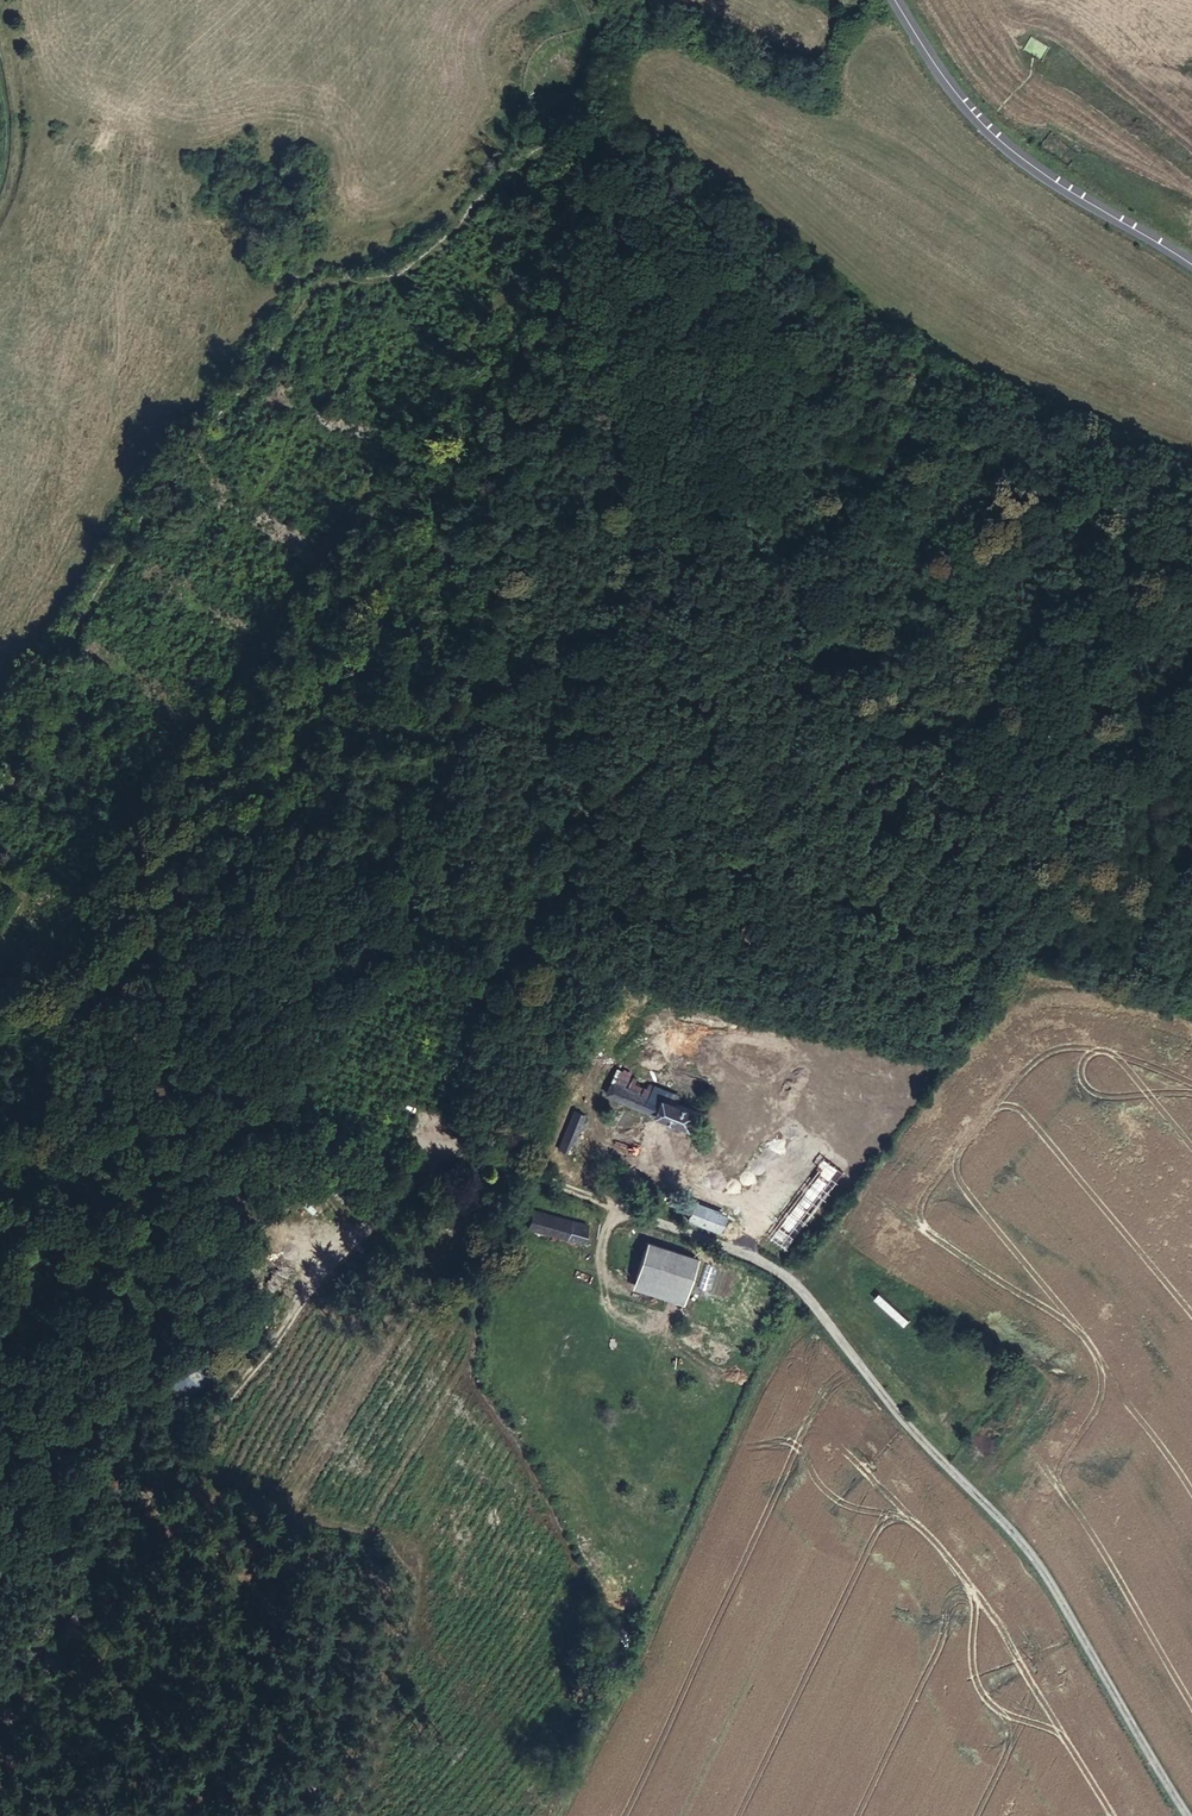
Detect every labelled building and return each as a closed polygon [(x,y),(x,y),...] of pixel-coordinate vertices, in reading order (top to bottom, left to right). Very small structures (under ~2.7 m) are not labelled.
[(655,1086),(618,1071),(614,1079),(651,1094),(655,1086)] [(651,1094),(614,1079),(608,1095),(692,1129),(698,1113),(675,1104),(664,1100),(667,1092),(655,1086),(651,1094)] [(664,1100),(675,1104),(678,1096),(667,1092),(664,1100)] [(585,1116),(573,1112),(558,1149),(570,1154),(585,1116)] [(827,1177),(778,1244),(790,1253),(844,1179),(825,1165),(820,1171),(827,1177)] [(696,1203),(690,1215),(723,1230),(729,1216),(696,1203)] [(533,1215),(526,1233),(559,1244),(565,1226),(533,1215)] [(699,1260),(647,1244),(633,1291),(685,1306),(699,1260)]
